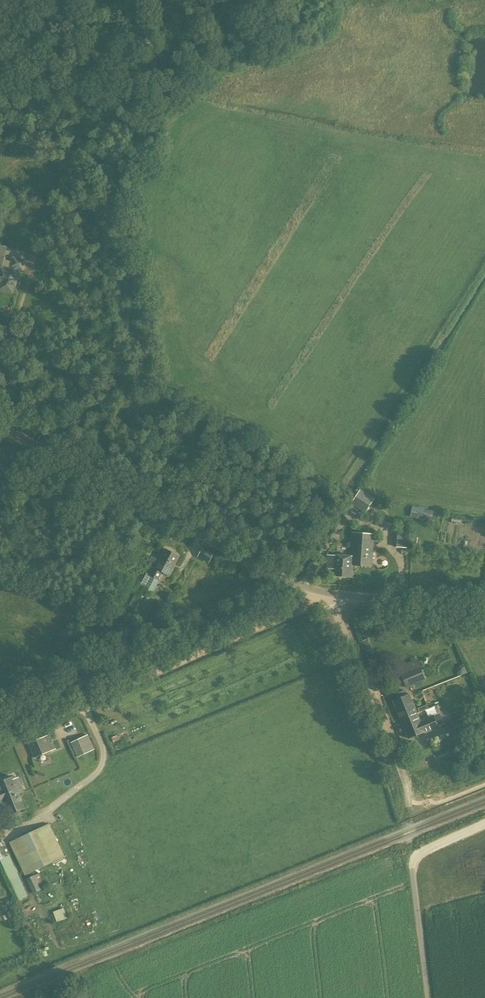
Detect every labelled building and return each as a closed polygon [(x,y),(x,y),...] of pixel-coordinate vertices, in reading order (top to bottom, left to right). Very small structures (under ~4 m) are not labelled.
[(1,283),(0,285),(0,291),(12,294),(14,286),(15,287),(20,270),(23,271),(26,261),(13,258),(10,270),(0,267),(0,283),(1,283)] [(351,504),(365,513),(374,498),(361,489),(351,504)] [(413,504),(409,516),(430,522),(433,510),(413,504)] [(406,546),(406,530),(395,530),(395,546),(406,546)] [(351,533),(350,557),(353,557),(353,565),(371,567),(374,534),(351,533)] [(201,547),(198,557),(210,562),(213,551),(201,547)] [(169,575),(179,556),(165,549),(159,561),(152,557),(148,564),(153,567),(149,575),(147,573),(140,586),(153,592),(159,580),(157,579),(161,571),(169,575)] [(352,577),(353,565),(353,557),(350,557),(327,555),(326,568),(333,569),(333,576),(352,577)] [(406,688),(426,680),(417,659),(398,667),(406,688)] [(401,721),(418,714),(417,713),(410,696),(409,695),(407,695),(405,691),(397,694),(399,699),(393,701),(397,711),(398,714),(400,718),(401,721)] [(418,714),(401,721),(408,739),(425,732),(425,733),(438,728),(438,727),(444,724),(439,713),(420,721),(418,714)] [(466,716),(458,719),(446,724),(450,737),(471,728),(466,716)] [(33,759),(56,749),(49,735),(27,744),(33,759)] [(95,750),(88,735),(70,743),(77,758),(95,750)] [(19,793),(25,791),(20,779),(15,782),(13,777),(0,782),(0,801),(19,793)] [(4,817),(25,808),(19,793),(0,801),(0,808),(4,817)] [(49,824),(10,842),(25,875),(65,857),(49,824)] [(27,897),(0,838),(0,861),(18,901),(27,897)] [(34,875),(26,879),(33,893),(41,890),(34,875)] [(54,910),(57,921),(68,918),(65,907),(54,910)]
